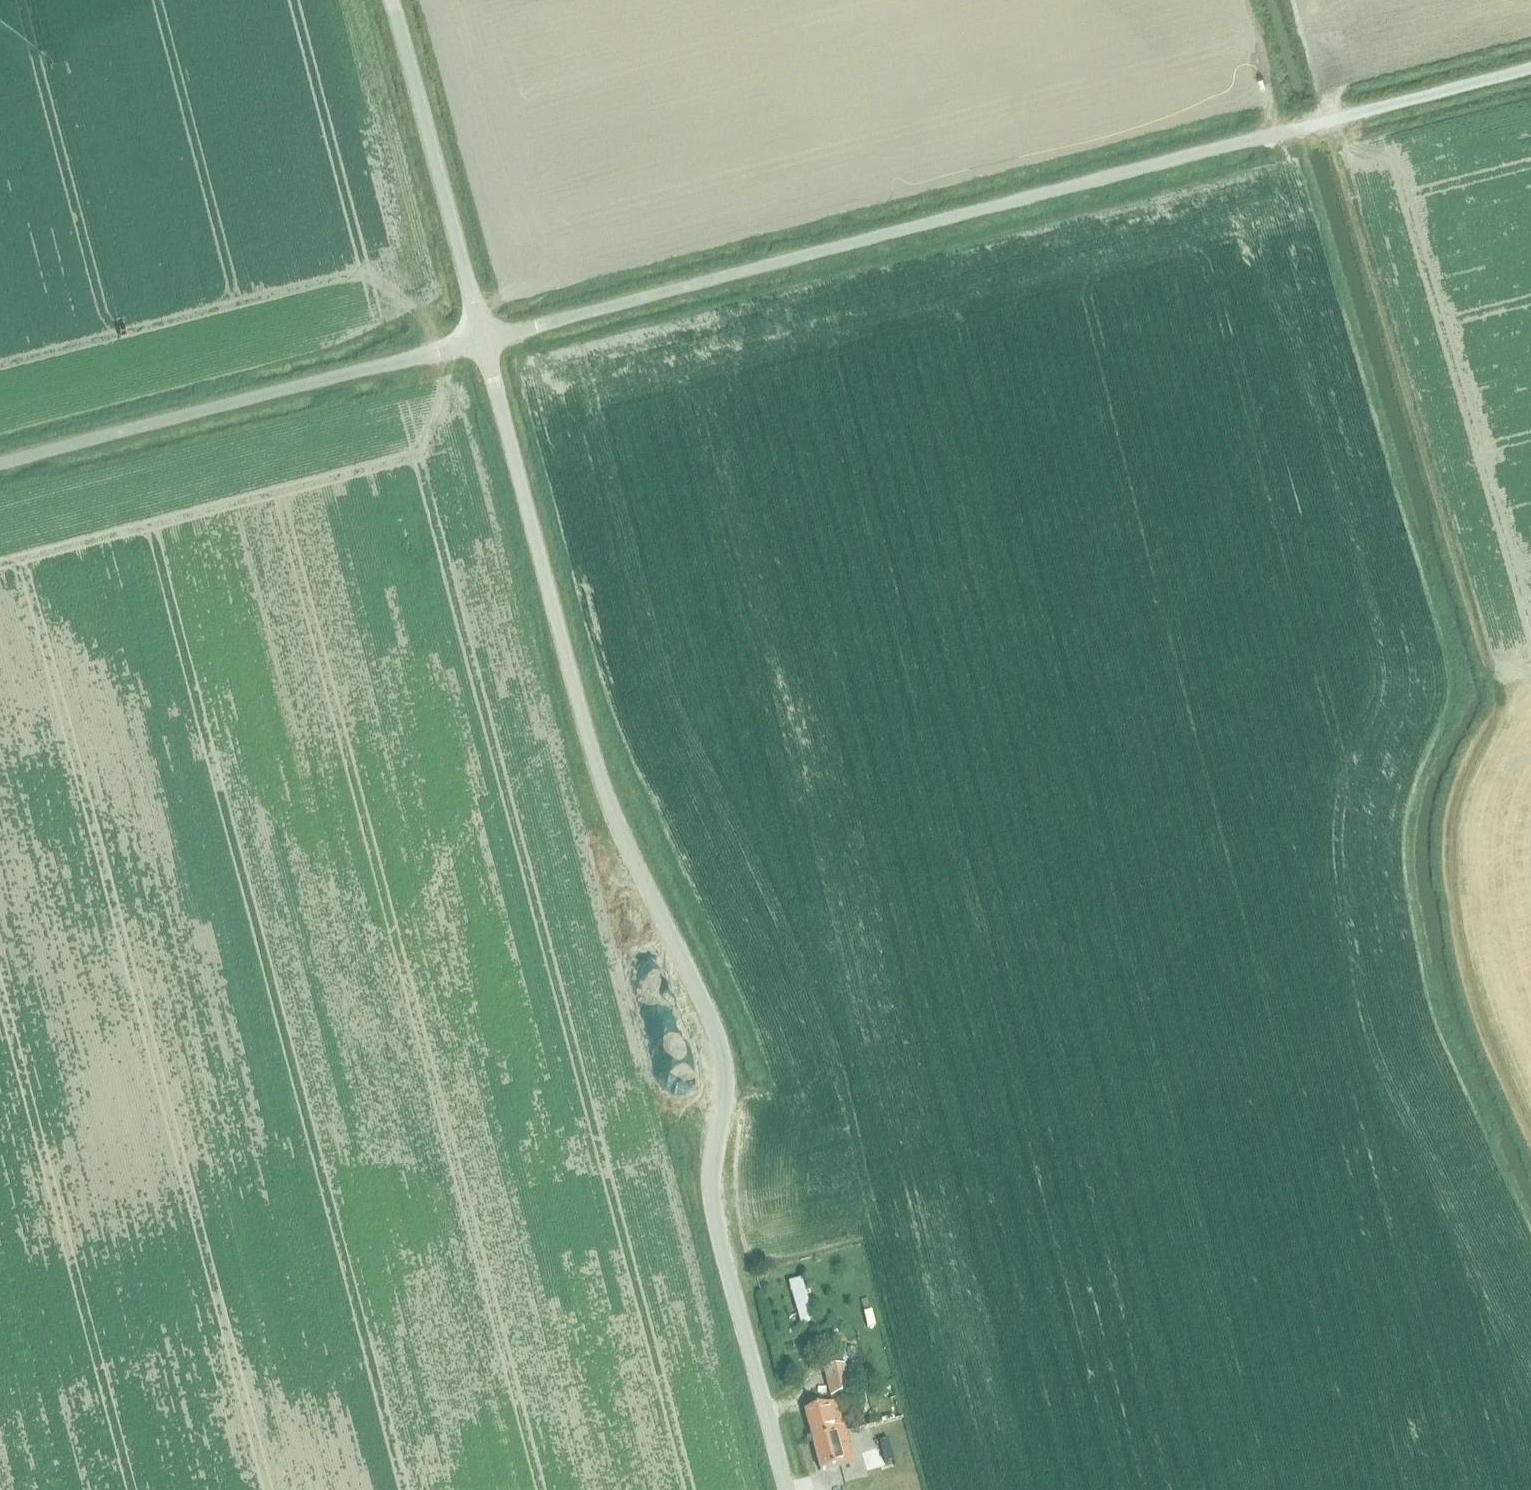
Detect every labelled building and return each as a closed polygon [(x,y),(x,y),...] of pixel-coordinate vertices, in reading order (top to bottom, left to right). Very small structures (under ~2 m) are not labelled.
[(837,1337),(821,1340),(822,1348),(839,1345),(837,1337)] [(824,1372),(830,1396),(850,1391),(844,1367),(824,1372)] [(804,1411),(812,1442),(845,1433),(837,1403),(804,1411)] [(885,1410),(879,1412),(882,1423),(892,1420),(891,1414),(885,1410)] [(853,1463),(845,1433),(812,1442),(820,1472),(853,1463)] [(862,1453),(866,1470),(885,1465),(881,1448),(862,1453)]
